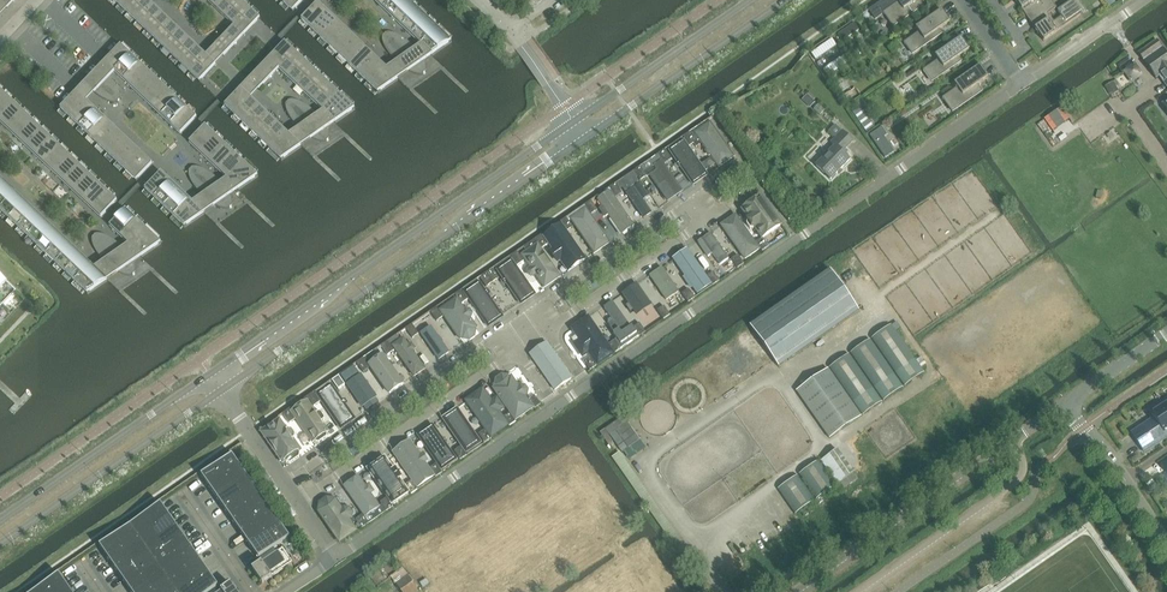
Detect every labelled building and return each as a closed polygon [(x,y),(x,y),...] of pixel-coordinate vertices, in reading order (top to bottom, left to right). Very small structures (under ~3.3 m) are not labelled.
[(14,2),(15,0),(0,0),(0,16),(14,2)] [(143,0),(126,0),(120,6),(128,15),(143,0)] [(154,6),(147,0),(143,0),(128,15),(137,23),(154,6)] [(228,0),(211,0),(208,2),(217,11),(228,0)] [(243,2),(240,0),(228,0),(217,11),(226,19),(243,2)] [(305,0),(287,0),(284,4),(293,12),(305,0)] [(393,0),(375,0),(374,1),(383,10),(393,0)] [(409,1),(408,0),(393,0),(383,10),(393,19),(409,1)] [(919,0),(884,0),(869,10),(875,20),(884,14),(884,15),(885,14),(894,27),(917,11),(912,4),(919,0)] [(1048,0),(1015,0),(1026,16),(1048,0)] [(1081,15),(1078,12),(1079,11),(1073,2),(1060,11),(1059,10),(1058,11),(1061,17),(1053,22),(1048,14),(1057,8),(1051,0),(1048,0),(1026,16),(1040,37),(1043,41),(1045,40),(1081,15)] [(402,28),(419,10),(409,1),(393,19),(402,28)] [(235,28),(252,11),(243,2),(226,19),(234,27),(235,28)] [(312,30),(328,13),(318,3),(301,20),(312,30)] [(146,32),(163,15),(154,6),(137,23),(146,32)] [(412,37),(428,19),(419,10),(402,28),(412,37)] [(244,36),(260,19),(252,11),(235,28),(244,36)] [(933,34),(947,24),(950,23),(948,20),(942,11),(916,29),(919,33),(904,43),(905,45),(906,44),(913,54),(936,38),(933,34)] [(321,39),(338,22),(328,13),(312,30),(321,39)] [(155,40),(172,23),(163,15),(146,32),(155,40)] [(421,46),(437,28),(428,19),(412,37),(421,46)] [(331,48),(347,31),(338,22),(321,39),(331,48)] [(164,49),(181,32),(172,23),(155,40),(164,49)] [(854,24),(838,35),(842,42),(859,31),(854,24)] [(216,65),(238,43),(244,36),(235,28),(234,27),(206,56),(207,57),(216,65)] [(452,42),(437,28),(421,46),(432,56),(452,42)] [(340,57),(357,40),(347,31),(331,48),(340,57)] [(173,57),(189,40),(181,32),(164,49),(173,57)] [(378,93),(398,79),(409,72),(410,72),(413,74),(417,75),(420,75),(423,75),(425,74),(426,72),(426,70),(426,67),(425,64),(424,61),(432,56),(421,46),(416,49),(412,46),(405,40),(400,37),(398,36),(396,35),(391,33),(388,33),(385,34),(383,36),(383,37),(383,39),(383,43),(384,45),(386,49),(386,50),(390,55),(393,58),(397,63),(388,69),(385,67),(368,84),(378,93)] [(952,62),(967,52),(969,50),(967,48),(961,38),(935,56),(938,61),(923,71),(924,73),(925,72),(932,82),(955,66),(952,62)] [(1153,39),(1148,42),(1148,41),(1135,49),(1138,54),(1156,80),(1160,77),(1166,87),(1166,58),(1153,39)] [(182,66),(198,48),(189,40),(173,57),(182,66)] [(350,66),(366,49),(357,40),(340,57),(350,66)] [(824,45),(811,54),(816,61),(828,52),(837,46),(832,40),(824,45)] [(278,68),(294,51),(285,43),(269,60),(278,68)] [(113,71),(130,54),(121,46),(105,63),(113,71)] [(191,74),(207,57),(206,56),(198,48),(182,66),(191,74)] [(359,75),(375,58),(366,49),(350,66),(359,75)] [(287,77),(303,60),(294,51),(278,68),(279,70),(287,77)] [(123,80),(139,63),(130,54),(113,71),(115,73),(123,80)] [(844,56),(823,71),(828,78),(849,63),(844,56)] [(200,83),(216,65),(207,57),(191,74),(200,83)] [(368,84),(385,67),(375,58),(359,75),(368,84)] [(251,99),(273,76),(279,70),(278,68),(269,60),(241,89),(250,98),(251,99)] [(296,85),(312,68),(303,60),(287,77),(296,85)] [(69,118),(86,101),(87,102),(91,98),(95,93),(99,96),(103,99),(107,101),(109,102),(114,103),(116,103),(119,102),(120,100),(121,99),(121,96),(119,91),(119,90),(116,84),(114,82),(110,77),(113,74),(115,73),(113,71),(105,63),(103,65),(100,68),(85,83),(81,88),(77,92),(60,109),(69,118)] [(132,89),(149,72),(139,63),(123,80),(132,89)] [(971,90),(986,80),(988,78),(986,75),(980,66),(954,84),(957,88),(942,99),(943,100),(944,100),(953,112),(976,96),(971,90)] [(1140,75),(1134,66),(1125,72),(1132,81),(1140,75)] [(305,94),(321,77),(312,68),(296,85),(305,94)] [(142,98),(158,81),(149,72),(132,89),(142,98)] [(314,103),(330,85),(321,77),(305,94),(314,103)] [(151,107),(168,90),(158,81),(142,98),(151,107)] [(1122,91),(1116,81),(1113,83),(1105,87),(1112,97),(1122,91)] [(323,111),(339,94),(330,85),(314,103),(323,111)] [(853,95),(847,87),(841,91),(846,99),(853,95)] [(234,115),(250,98),(241,89),(225,106),(234,115)] [(161,116),(177,99),(168,90),(151,107),(161,116)] [(13,102),(4,93),(0,97),(0,116),(13,102)] [(810,93),(802,101),(810,109),(817,101),(810,93)] [(355,109),(339,94),(323,111),(323,112),(335,123),(355,109)] [(259,106),(251,99),(250,98),(234,115),(243,123),(259,106)] [(170,125),(187,108),(177,99),(161,116),(170,125)] [(281,160),(313,139),(314,140),(318,141),(321,142),(324,142),(326,142),(328,141),(329,139),(329,136),(329,133),(328,130),(327,129),(335,123),(323,112),(318,116),(317,115),(312,110),(308,107),(304,104),(300,102),(296,101),(295,101),(291,100),(289,101),(287,103),(286,106),(286,107),(287,111),(288,114),(291,119),(294,123),(299,129),(290,136),(286,132),(269,149),(281,160)] [(95,110),(87,102),(86,101),(69,118),(79,127),(95,110)] [(23,111),(13,102),(0,116),(0,123),(6,128),(23,111)] [(252,132),(268,115),(259,106),(243,123),(252,132)] [(875,127),(861,107),(853,113),(866,133),(875,127)] [(181,135),(197,118),(187,108),(170,125),(181,135)] [(88,136),(105,119),(95,110),(79,127),(88,136)] [(16,137),(32,120),(23,111),(6,128),(16,137)] [(260,140),(277,123),(268,115),(252,132),(260,140)] [(98,145),(114,128),(105,119),(88,136),(98,145)] [(25,146),(41,129),(32,120),(16,137),(25,146)] [(269,149),(286,132),(277,123),(260,140),(269,149)] [(708,124),(692,135),(716,169),(733,158),(708,124)] [(850,160),(842,153),(853,142),(843,132),(842,132),(835,125),(829,132),(836,139),(831,143),(836,147),(816,166),(830,180),(850,160)] [(201,155),(217,137),(206,126),(189,143),(201,155)] [(107,154),(124,137),(114,128),(98,145),(107,154)] [(894,153),(885,138),(887,136),(888,136),(883,128),(871,136),(886,159),(886,158),(894,153)] [(34,155),(51,138),(41,129),(25,146),(34,155)] [(696,143),(690,134),(683,138),(690,147),(696,143)] [(117,163),(133,146),(124,137),(107,154),(117,163)] [(210,163),(226,146),(217,137),(201,155),(210,163)] [(44,164),(60,147),(51,138),(34,155),(44,164)] [(126,172),(142,155),(133,146),(117,163),(126,172)] [(219,172),(235,154),(226,146),(210,163),(219,172)] [(53,173),(70,156),(60,147),(44,164),(53,173)] [(672,160),(665,151),(659,155),(662,160),(665,164),(672,160)] [(688,151),(673,162),(690,187),(706,176),(688,151)] [(228,180),(244,163),(235,154),(219,172),(227,179),(228,180)] [(136,182),(153,164),(142,155),(126,172),(136,182)] [(659,155),(640,167),(641,168),(644,173),(662,160),(659,155)] [(62,182),(79,165),(70,156),(53,173),(62,182)] [(238,190),(258,176),(244,163),(228,180),(238,190)] [(660,163),(647,171),(669,203),(682,194),(660,163)] [(72,191),(88,174),(79,165),(62,182),(72,191)] [(185,227),(204,214),(215,206),(220,208),(223,209),(226,209),(229,209),(231,208),(232,206),(233,204),(232,201),(231,198),(230,196),(238,190),(228,180),(227,179),(222,183),(220,181),(218,179),(213,175),(209,173),(203,169),(196,167),(194,167),(192,168),(190,170),(189,173),(189,174),(189,176),(190,179),(193,185),(194,185),(197,190),(201,194),(203,196),(193,203),(190,200),(173,217),(185,227)] [(644,173),(641,168),(634,172),(638,177),(640,181),(647,177),(644,173)] [(634,172),(616,184),(616,185),(620,190),(638,177),(634,172)] [(155,199),(171,182),(161,173),(145,190),(155,199)] [(81,200),(98,183),(88,174),(72,191),(81,200)] [(164,208),(180,191),(171,182),(155,199),(164,208)] [(91,209),(107,192),(98,183),(81,200),(91,209)] [(15,193),(6,184),(0,190),(0,209),(15,193)] [(620,190),(616,185),(610,189),(616,198),(622,194),(620,190)] [(636,185),(628,191),(638,204),(646,198),(636,185)] [(173,217),(190,200),(180,191),(164,208),(173,217)] [(101,219),(118,202),(107,192),(91,209),(101,219)] [(24,201),(15,193),(0,209),(0,211),(8,219),(24,201)] [(608,193),(595,202),(620,238),(633,229),(608,193)] [(757,199),(740,212),(759,240),(777,227),(757,199)] [(17,227),(34,210),(24,201),(8,219),(17,227)] [(598,211),(592,202),(585,207),(591,215),(598,211)] [(585,209),(569,220),(593,256),(609,245),(585,209)] [(27,236),(43,219),(34,210),(17,227),(27,236)] [(119,236),(135,219),(126,210),(110,227),(119,236)] [(36,245),(52,228),(43,219),(27,236),(36,245)] [(129,245),(145,228),(135,219),(119,236),(129,245)] [(573,228),(567,219),(560,224),(567,232),(573,228)] [(725,222),(714,230),(733,258),(744,250),(725,222)] [(584,262),(559,225),(541,237),(567,274),(584,262)] [(45,254),(62,237),(52,228),(36,245),(45,254)] [(162,243),(145,228),(129,245),(141,257),(162,243)] [(108,281),(119,273),(123,275),(126,276),(130,277),(132,276),(134,275),(135,274),(136,271),(136,270),(135,267),(134,264),(134,263),(141,257),(129,245),(123,249),(121,246),(117,243),(111,239),(107,237),(103,235),(101,235),(98,235),(95,235),(94,236),(93,237),(93,238),(92,240),(92,243),(94,247),(95,250),(97,253),(103,260),(105,262),(95,269),(89,263),(73,280),(88,295),(108,281)] [(710,235),(701,241),(719,267),(728,260),(710,235)] [(55,263),(71,246),(62,237),(45,254),(55,263)] [(547,246),(541,237),(534,242),(541,251),(547,246)] [(769,247),(763,239),(756,243),(762,252),(769,247)] [(64,272),(80,255),(71,246),(55,263),(64,272)] [(537,247),(522,257),(544,290),(559,280),(537,247)] [(686,252),(676,259),(693,283),(703,276),(686,252)] [(524,262),(518,253),(511,258),(517,266),(524,262)] [(73,280),(89,263),(80,255),(64,272),(73,280)] [(744,264),(738,256),(731,260),(738,269),(744,264)] [(831,268),(750,325),(779,366),(860,310),(831,268)] [(515,269),(506,275),(525,303),(534,297),(515,269)] [(662,269),(648,278),(665,302),(678,293),(662,269)] [(499,279),(493,270),(487,275),(493,284),(499,279)] [(720,281),(719,281),(713,273),(707,277),(713,286),(720,281)] [(493,284),(487,275),(480,279),(486,288),(493,284)] [(1,306),(15,292),(6,284),(0,278),(0,305),(1,306)] [(635,285),(626,292),(650,325),(659,319),(635,285)] [(695,299),(689,290),(682,294),(688,303),(695,299)] [(468,301),(462,292),(456,296),(462,305),(468,301)] [(479,297),(475,292),(467,298),(488,328),(496,322),(492,316),(497,312),(484,294),(479,297)] [(480,334),(455,298),(439,309),(464,345),(480,334)] [(612,304),(602,310),(621,336),(630,330),(612,304)] [(670,316),(664,307),(657,311),(664,320),(670,316)] [(444,318),(438,309),(431,313),(437,322),(444,318)] [(613,355),(588,319),(570,331),(577,343),(572,346),(581,360),(588,354),(597,366),(613,355)] [(645,333),(639,324),(633,328),(639,337),(645,333)] [(891,325),(872,339),(905,387),(925,373),(891,325)] [(419,335),(413,326),(406,330),(413,339),(419,335)] [(446,356),(427,329),(420,334),(438,361),(446,356)] [(425,370),(404,339),(392,347),(414,378),(425,370)] [(903,388),(870,340),(851,354),(884,401),(903,388)] [(621,350),(615,341),(608,345),(614,354),(621,350)] [(395,352),(388,343),(382,347),(388,356),(395,352)] [(547,346),(532,356),(553,386),(556,384),(565,378),(568,376),(547,346)] [(882,403),(849,355),(829,368),(863,416),(882,403)] [(404,386),(382,356),(369,365),(390,395),(404,386)] [(596,367),(590,358),(584,363),(590,371),(596,367)] [(370,369),(364,360),(357,364),(363,373),(370,369)] [(383,406),(357,367),(340,378),(367,417),(383,406)] [(861,417),(828,369),(797,391),(830,439),(861,417)] [(345,386),(339,377),(333,381),(339,390),(345,386)] [(517,388),(510,379),(501,377),(494,382),(492,392),(514,424),(533,409),(525,399),(527,392),(523,387),(517,388)] [(354,419),(332,388),(318,398),(340,429),(354,419)] [(508,427),(483,390),(463,403),(489,440),(508,427)] [(321,403),(315,394),(308,398),(314,407),(321,403)] [(541,405),(536,397),(535,396),(528,401),(534,410),(541,405)] [(328,432),(307,401),(291,412),(312,443),(328,432)] [(1161,402),(1149,411),(1153,417),(1153,418),(1131,433),(1142,450),(1166,434),(1166,412),(1161,402)] [(296,420),(290,411),(283,415),(290,424),(296,420)] [(469,442),(450,416),(443,421),(462,447),(469,442)] [(513,424),(507,416),(504,418),(510,426),(513,424)] [(624,416),(606,429),(623,454),(641,441),(624,416)] [(302,455),(278,421),(259,434),(283,468),(302,455)] [(451,462),(429,430),(419,438),(440,469),(451,462)] [(488,441),(482,432),(475,437),(482,446),(488,441)] [(434,478),(409,442),(393,453),(418,489),(434,478)] [(467,456),(461,447),(454,452),(461,461),(467,456)] [(210,489),(241,467),(233,455),(202,476),(210,489)] [(796,514),(837,485),(819,461),(779,490),(796,514)] [(443,473),(442,473),(436,464),(430,469),(436,478),(443,473)] [(394,473),(390,468),(379,465),(371,470),(371,480),(391,507),(409,495),(401,483),(402,477),(399,474),(394,473)] [(218,500),(249,479),(241,467),(210,489),(218,500)] [(380,509),(358,478),(344,487),(365,519),(380,509)] [(226,512),(257,490),(249,479),(218,500),(226,512)] [(418,490),(412,481),(405,486),(411,495),(418,490)] [(234,523),(265,502),(257,490),(226,512),(234,523)] [(356,530),(336,501),(327,499),(318,505),(317,513),(337,543),(356,530)] [(390,509),(384,500),(378,505),(384,513),(390,509)] [(242,535),(273,513),(265,502),(234,523),(242,535)] [(139,538),(170,517),(161,504),(130,525),(139,538)] [(250,546),(281,525),(273,513),(242,535),(250,546)] [(369,524),(363,516),(356,520),(362,529),(369,524)] [(147,549),(178,528),(170,517),(139,538),(147,549)] [(300,531),(295,523),(290,527),(292,530),(295,534),(297,533),(300,531)] [(109,559),(139,538),(130,525),(100,547),(109,559)] [(259,559),(290,537),(281,525),(250,546),(259,559)] [(155,561),(186,540),(178,528),(147,549),(155,561)] [(117,571),(147,549),(139,538),(109,559),(117,571)] [(163,572),(194,551),(186,540),(155,561),(163,572)] [(124,582),(155,561),(147,549),(117,571),(124,582)] [(272,577),(293,563),(283,549),(262,564),(262,563),(252,570),(258,577),(257,578),(258,579),(258,578),(263,585),(272,578),(272,577)] [(171,584),(202,563),(194,551),(163,572),(171,584)] [(163,572),(155,561),(124,582),(131,591),(135,591),(163,572)] [(210,574),(202,563),(171,584),(177,591),(184,591),(210,574)] [(403,569),(391,577),(401,591),(419,591),(403,569)] [(171,584),(163,572),(135,591),(159,591),(171,584)] [(218,587),(210,574),(184,591),(211,591),(218,587)] [(68,587),(59,575),(34,591),(61,591),(68,587)] [(171,584),(159,591),(177,591),(171,584)]
